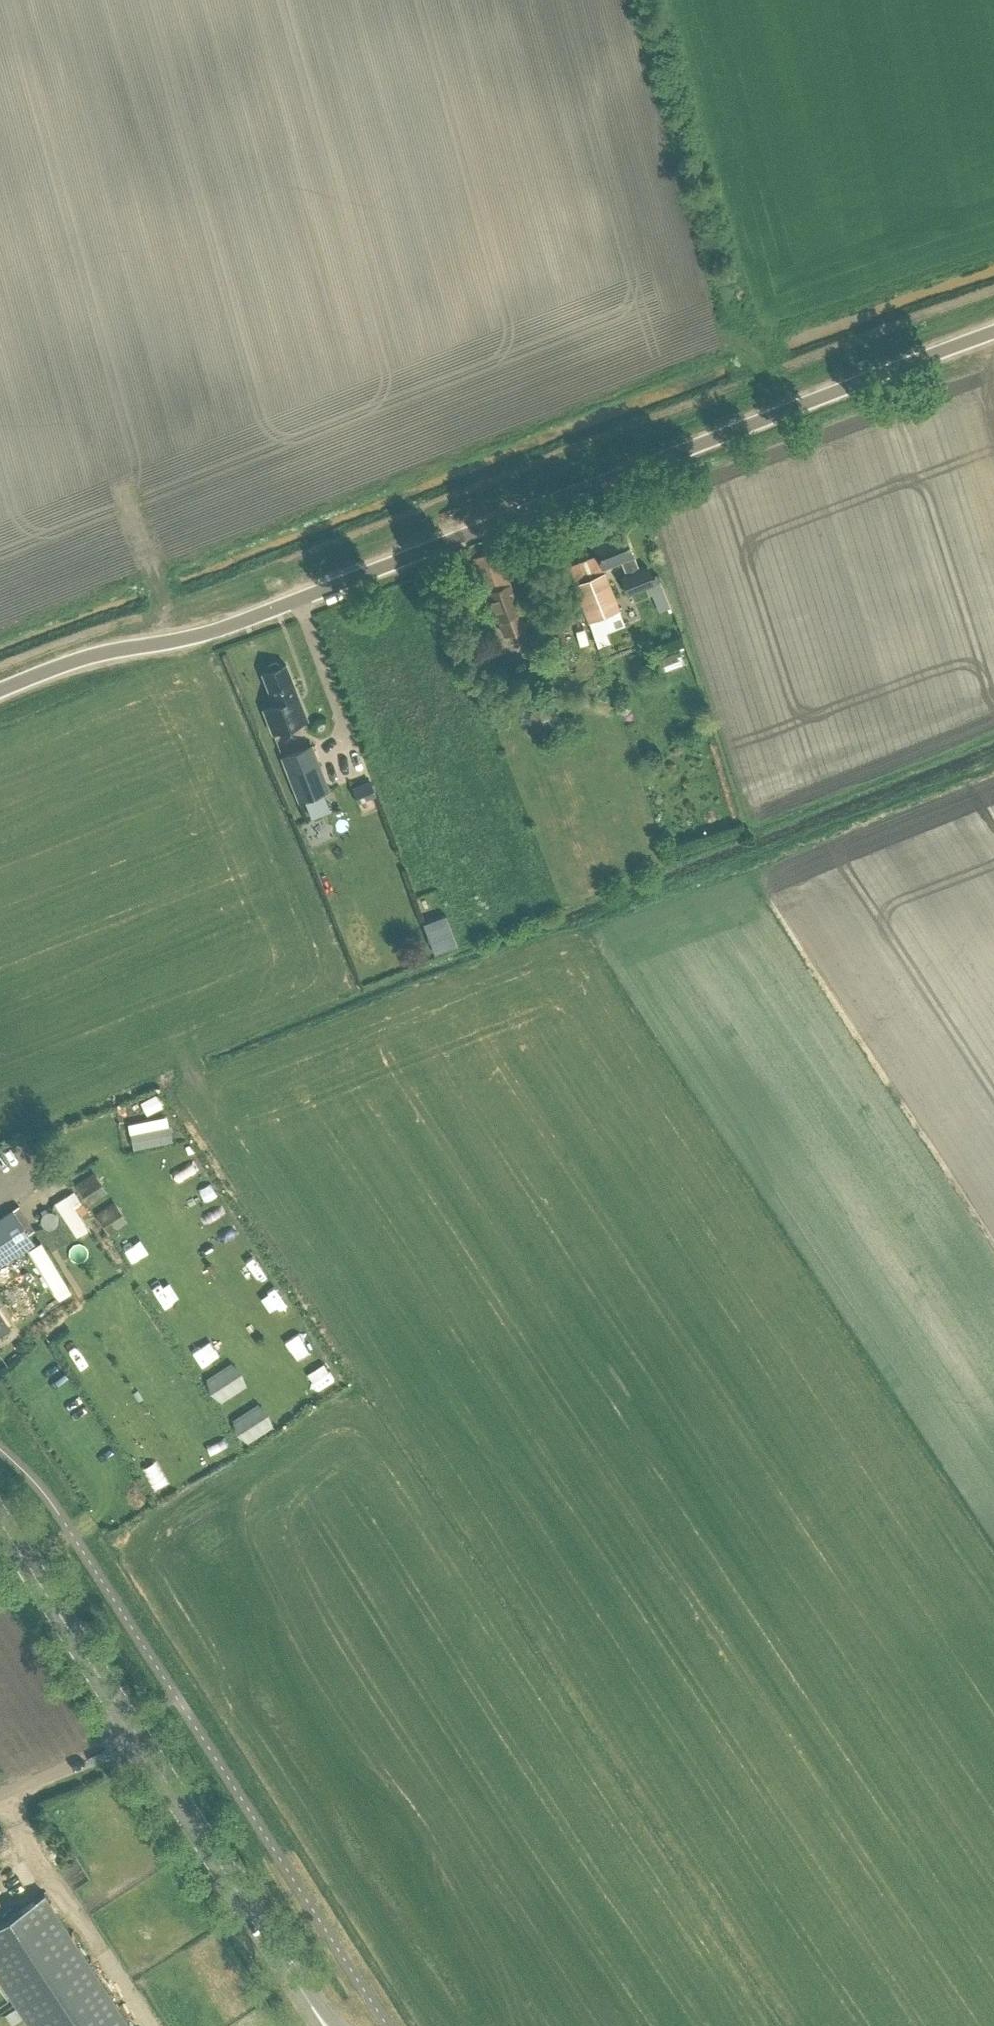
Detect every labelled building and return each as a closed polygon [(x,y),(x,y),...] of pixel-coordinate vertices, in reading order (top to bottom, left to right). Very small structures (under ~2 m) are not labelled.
[(633,555),(634,554),(624,531),(594,543),(602,566),(622,559),(627,573),(621,576),(628,592),(647,585),(654,582),(652,577),(648,565),(638,569),(633,555)] [(474,557),(486,590),(486,592),(490,590),(505,634),(527,626),(499,548),(496,549),(474,557)] [(621,607),(606,569),(573,582),(588,620),(621,607)] [(654,582),(647,585),(651,595),(666,589),(660,574),(652,577),(654,582)] [(480,609),(463,615),(468,628),(471,627),(472,630),(479,627),(478,624),(485,622),(480,609)] [(572,663),(561,626),(551,628),(563,666),(572,663)] [(280,666),(279,663),(275,661),(268,664),(267,668),(268,670),(263,672),(275,704),(264,708),(273,732),(299,722),(290,699),(298,696),(286,663),(280,666)] [(313,744),(281,757),(299,803),(331,791),(313,744)] [(352,787),(359,804),(377,796),(371,780),(352,787)] [(446,914),(423,922),(434,952),(457,944),(446,914)] [(162,1106),(155,1094),(142,1100),(149,1112),(162,1106)] [(163,1115),(125,1123),(127,1135),(165,1127),(163,1115)] [(94,1178),(80,1187),(89,1201),(103,1192),(94,1178)] [(43,1210),(59,1237),(81,1223),(65,1197),(43,1210)] [(34,1240),(13,1207),(0,1215),(0,1262),(34,1240)] [(114,1207),(100,1216),(109,1230),(123,1221),(114,1207)] [(56,1296),(68,1290),(43,1238),(30,1244),(56,1296)] [(11,1327),(0,1310),(0,1334),(11,1327)] [(44,1892),(0,1921),(0,1978),(31,2025),(131,2025),(44,1892)] [(24,2015),(17,2005),(5,2012),(12,2023),(24,2015)]
